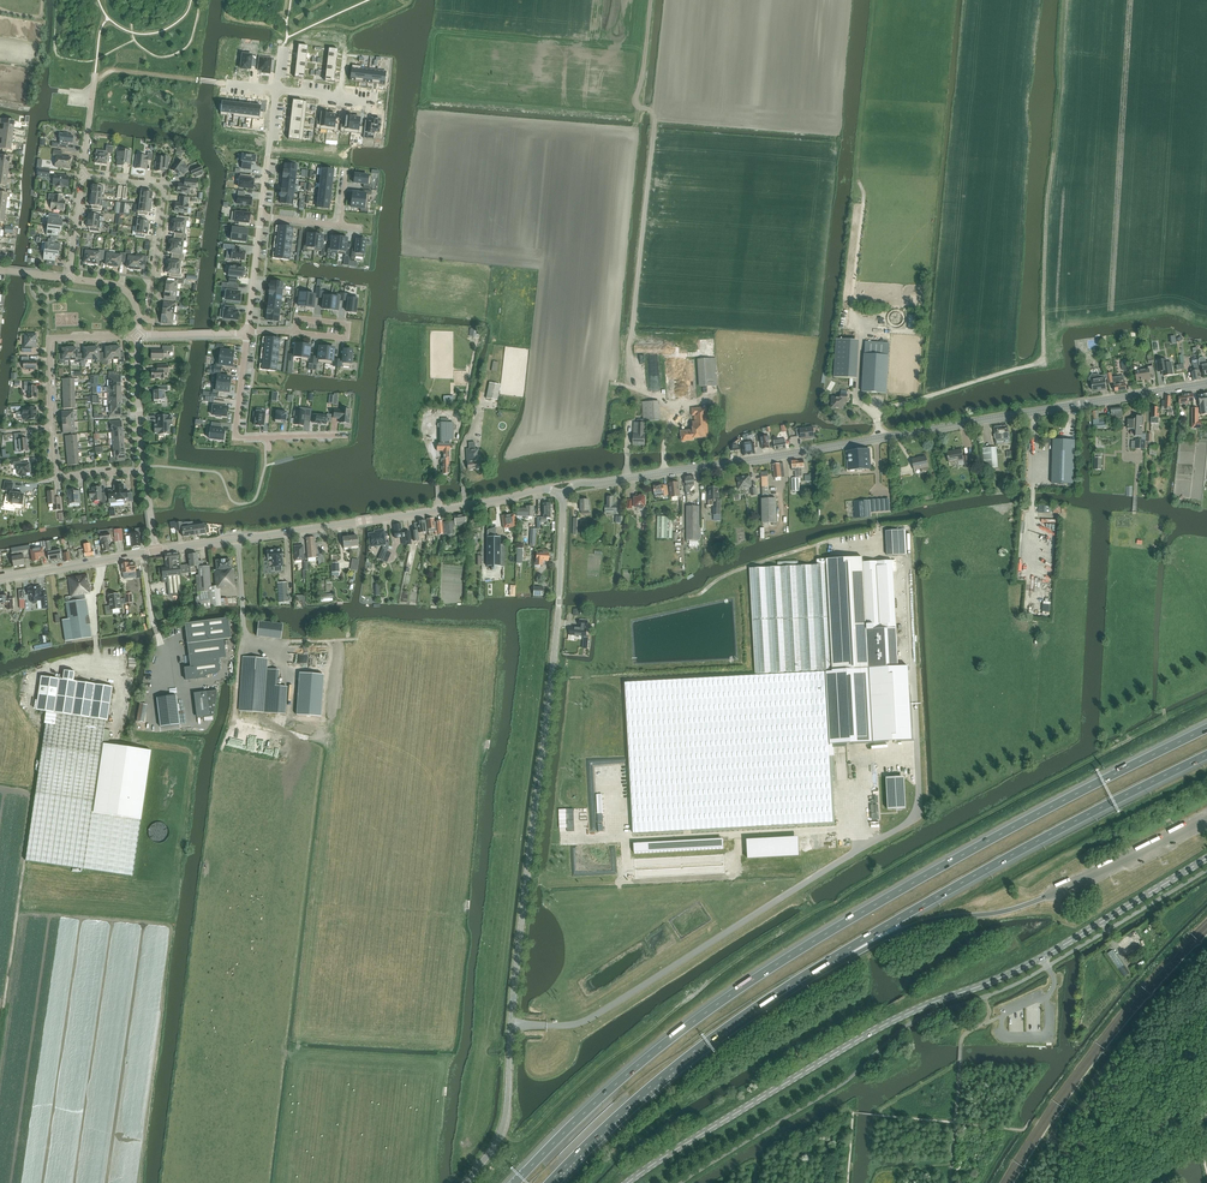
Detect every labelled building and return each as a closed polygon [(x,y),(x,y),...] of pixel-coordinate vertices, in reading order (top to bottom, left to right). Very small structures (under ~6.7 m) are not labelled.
[(230,49),(230,53),(225,52),(223,67),(233,68),(234,63),(236,63),(238,50),(230,49)] [(243,54),(241,69),(242,69),(243,69),(245,69),(245,70),(246,70),(246,69),(247,69),(249,69),(250,69),(251,66),(255,67),(256,59),(252,59),(252,55),(243,54)] [(260,57),(258,70),(262,71),(262,73),(270,74),(270,72),(274,72),(275,60),(272,60),(272,59),(260,57)] [(297,58),(296,64),(306,66),(307,66),(308,59),(306,59),(297,58)] [(352,65),(350,81),(359,82),(361,68),(361,66),(352,65)] [(361,68),(359,82),(367,83),(369,69),(361,68)] [(369,69),(367,83),(376,84),(377,70),(369,69)] [(377,70),(376,84),(384,85),(386,71),(377,70)] [(293,100),(292,107),(307,108),(307,102),(293,100)] [(220,104),(219,110),(221,110),(220,115),(227,116),(228,114),(227,114),(229,102),(222,102),(222,101),(222,104),(220,104)] [(234,114),(233,117),(240,117),(242,104),(235,103),(234,114)] [(242,104),(240,117),(246,118),(248,104),(242,104)] [(248,104),(246,118),(253,119),(254,105),(248,104)] [(254,105),(253,119),(260,120),(260,119),(263,119),(264,112),(261,111),(261,106),(254,105)] [(292,107),(291,113),(306,115),(307,108),(292,107)] [(291,113),(291,120),(305,121),(306,115),(291,113)] [(317,122),(317,129),(327,130),(329,114),(322,113),(321,122),(317,122)] [(329,114),(327,130),(334,131),(334,132),(338,133),(339,124),(335,124),(336,115),(329,114)] [(341,124),(341,132),(351,133),(353,117),(346,116),(345,125),(341,124)] [(353,117),(351,133),(362,134),(363,127),(359,126),(360,118),(353,117)] [(366,122),(366,120),(365,120),(363,138),(364,138),(364,136),(368,137),(368,133),(374,134),(374,132),(379,133),(380,127),(381,127),(381,126),(380,126),(381,120),(380,120),(380,119),(374,118),(374,117),(373,119),(372,119),(372,123),(366,122)] [(4,124),(4,127),(14,128),(15,121),(0,119),(0,123),(4,124)] [(291,120),(290,126),(304,128),(305,121),(291,120)] [(290,126),(289,132),(303,134),(304,128),(290,126)] [(14,128),(4,127),(4,130),(0,130),(0,134),(13,136),(14,128)] [(289,132),(288,139),(303,141),(303,134),(289,132)] [(64,134),(58,133),(57,138),(61,139),(61,143),(52,142),(52,147),(68,149),(68,143),(73,144),(74,136),(69,136),(70,134),(64,133),(64,134)] [(13,136),(0,134),(0,138),(3,138),(2,141),(12,143),(13,136)] [(11,150),(12,143),(2,141),(2,144),(0,144),(0,149),(11,150)] [(57,156),(55,167),(70,169),(70,168),(71,167),(71,165),(70,164),(71,158),(62,156),(63,151),(54,150),(53,156),(57,156)] [(97,150),(95,163),(107,165),(108,155),(103,154),(103,151),(97,150)] [(117,166),(124,167),(124,163),(130,164),(132,151),(125,150),(125,153),(117,152),(116,159),(118,160),(117,166)] [(148,162),(148,161),(152,161),(153,153),(148,153),(148,156),(137,155),(135,168),(146,170),(147,162),(148,162)] [(242,154),(241,162),(243,162),(242,168),(251,170),(251,165),(252,163),(255,164),(256,155),(242,154)] [(9,165),(10,157),(0,156),(0,163),(9,165)] [(162,158),(157,157),(156,162),(155,162),(154,167),(156,167),(155,171),(164,172),(164,169),(168,169),(169,162),(170,163),(170,158),(169,158),(169,157),(162,156),(162,158)] [(179,160),(171,170),(178,174),(180,171),(184,174),(189,168),(184,165),(185,165),(179,160)] [(285,164),(284,171),(296,172),(297,166),(295,166),(295,162),(288,161),(287,165),(285,164)] [(9,165),(0,163),(0,171),(8,172),(9,165)] [(201,166),(191,170),(192,174),(195,173),(203,170),(201,166)] [(38,177),(50,178),(51,170),(39,168),(38,177)] [(322,169),(321,175),(333,177),(334,170),(322,169)] [(8,172),(0,171),(0,178),(8,179),(8,172)] [(254,183),(253,183),(254,180),(251,179),(252,176),(240,174),(239,187),(253,189),(254,183)] [(363,188),(372,189),(373,185),(371,185),(372,176),(355,174),(354,183),(364,184),(363,188)] [(54,175),(53,181),(56,182),(56,185),(56,186),(63,187),(64,186),(67,187),(68,179),(69,177),(54,175)] [(177,188),(178,188),(177,193),(189,194),(190,188),(196,189),(197,181),(185,179),(184,185),(179,184),(178,185),(177,186),(177,187),(177,188)] [(92,192),(104,194),(105,184),(97,184),(97,186),(92,186),(91,190),(92,190),(92,192)] [(152,197),(154,197),(154,193),(149,193),(149,190),(141,189),(140,198),(152,200),(152,197)] [(352,200),(368,202),(369,195),(372,195),(372,191),(363,190),(363,194),(353,193),(352,200)] [(7,201),(8,194),(0,193),(0,200),(7,201)] [(61,210),(64,210),(66,201),(62,200),(62,196),(55,195),(49,194),(49,199),(52,200),(51,209),(53,209),(53,210),(60,211),(61,210)] [(237,204),(251,206),(252,197),(238,196),(237,204)] [(174,210),(174,211),(175,211),(175,212),(186,213),(187,204),(188,205),(188,198),(180,197),(179,203),(176,203),(175,208),(174,209),(174,210)] [(293,198),(281,197),(281,204),(292,205),(293,198)] [(153,204),(153,203),(151,202),(152,200),(140,198),(140,202),(139,205),(152,207),(153,204)] [(103,200),(90,199),(89,203),(91,203),(90,206),(93,206),(93,209),(101,210),(103,200)] [(352,200),(351,207),(361,208),(360,212),(360,213),(368,214),(369,214),(370,209),(368,209),(367,209),(368,202),(352,200)] [(318,201),(317,208),(329,209),(330,202),(318,201)] [(138,215),(147,216),(147,213),(150,213),(150,210),(152,210),(152,207),(139,205),(138,215)] [(87,217),(87,221),(103,223),(104,213),(101,213),(101,212),(93,211),(92,215),(89,214),(89,217),(87,217)] [(232,212),(231,221),(239,222),(239,226),(246,227),(247,223),(249,223),(249,220),(250,220),(250,214),(246,214),(246,212),(241,212),(241,213),(232,212)] [(49,217),(48,226),(62,228),(63,223),(63,219),(61,218),(60,218),(57,218),(58,214),(49,213),(49,217)] [(173,223),(173,226),(186,228),(187,221),(189,222),(189,218),(177,216),(176,220),(172,219),(172,222),(173,223)] [(147,218),(138,217),(137,227),(150,229),(150,225),(149,224),(149,222),(146,221),(147,218)] [(87,221),(86,225),(88,225),(88,228),(90,228),(90,231),(99,232),(101,233),(101,229),(103,228),(103,223),(87,221)] [(62,232),(62,228),(48,226),(47,235),(58,236),(59,232),(62,232)] [(134,226),(132,235),(136,235),(135,237),(144,238),(144,235),(147,235),(148,232),(149,232),(150,229),(137,227),(134,226)] [(175,233),(174,237),(187,238),(187,234),(185,234),(186,228),(173,226),(173,229),(171,230),(170,232),(175,233)] [(293,228),(276,226),(276,232),(277,232),(277,234),(292,236),(293,228)] [(248,230),(235,229),(234,242),(247,243),(248,230)] [(277,234),(276,237),(275,237),(274,242),(291,244),(292,236),(277,234)] [(303,251),(307,251),(307,250),(314,251),(316,235),(309,234),(308,244),(304,243),(303,251)] [(321,256),(324,256),(326,246),(322,245),(323,235),(316,235),(314,251),(321,252),(321,256)] [(186,242),(187,238),(174,237),(174,240),(170,239),(169,242),(171,244),(171,246),(184,248),(184,242),(186,242)] [(338,254),(340,237),(333,237),(332,247),(328,246),(327,254),(331,254),(331,253),(338,254)] [(338,254),(345,255),(345,256),(349,257),(350,249),(346,249),(347,238),(340,237),(338,254)] [(351,259),(355,260),(355,256),(364,257),(366,241),(357,239),(356,249),(352,249),(351,259)] [(43,242),(42,251),(45,251),(59,253),(60,244),(46,242),(43,242)] [(274,242),(274,247),(275,247),(275,250),(290,252),(291,244),(274,242)] [(223,249),(227,250),(232,250),(231,259),(245,261),(246,252),(243,251),(243,250),(236,249),(236,251),(234,250),(235,246),(224,244),(223,249)] [(184,248),(171,246),(170,249),(168,250),(168,253),(172,253),(172,257),(184,258),(185,254),(183,254),(184,248)] [(91,264),(93,252),(89,252),(88,249),(83,248),(82,255),(86,255),(85,262),(88,263),(88,264),(91,264)] [(93,252),(91,264),(94,265),(95,264),(98,264),(99,257),(103,258),(104,251),(99,250),(97,253),(93,252)] [(104,251),(103,258),(107,258),(107,260),(106,265),(109,266),(109,267),(113,267),(114,255),(115,251),(111,250),(110,251),(104,251)] [(126,253),(125,260),(128,261),(128,263),(128,268),(131,268),(131,269),(134,270),(136,258),(132,257),(131,254),(131,250),(126,250),(126,253)] [(275,250),(275,253),(273,252),(272,258),(289,260),(290,252),(275,250)] [(58,257),(59,253),(45,251),(43,260),(55,261),(56,257),(58,257)] [(114,255),(113,267),(116,267),(117,266),(120,267),(121,260),(125,260),(126,253),(120,253),(119,255),(114,255)] [(136,258),(134,270),(138,270),(138,269),(141,270),(142,265),(142,263),(146,263),(147,256),(136,254),(136,258)] [(168,264),(168,266),(181,268),(182,262),(184,262),(184,258),(172,257),(171,260),(167,260),(167,262),(168,264)] [(180,274),(181,268),(168,266),(168,269),(166,270),(165,273),(170,273),(169,277),(182,279),(182,275),(180,274)] [(230,266),(229,276),(230,276),(229,282),(237,283),(237,277),(243,278),(243,275),(245,275),(246,268),(230,266)] [(167,278),(165,289),(177,290),(178,283),(184,284),(184,280),(178,279),(167,278)] [(270,288),(282,290),(282,289),(283,283),(284,279),(274,278),(274,282),(271,281),(270,288)] [(238,288),(227,287),(226,300),(227,300),(227,302),(231,302),(232,300),(240,301),(241,295),(240,295),(240,292),(238,292),(238,288)] [(269,295),(282,296),(284,297),(285,296),(285,290),(282,289),(282,290),(270,288),(269,288),(269,295)] [(176,296),(177,290),(165,289),(164,299),(179,301),(180,297),(176,296)] [(299,306),(306,307),(308,290),(297,289),(296,302),(299,302),(299,306)] [(308,290),(306,307),(313,308),(315,294),(308,293),(308,290)] [(323,309),(330,310),(332,293),(332,296),(325,295),(323,309)] [(332,293),(330,310),(337,311),(339,300),(340,300),(344,301),(344,293),(341,293),(341,294),(332,293)] [(344,293),(344,301),(347,301),(348,301),(347,312),(356,313),(358,296),(348,295),(348,294),(344,293)] [(164,302),(162,312),(174,314),(175,303),(164,302)] [(221,309),(220,317),(224,318),(225,318),(225,320),(229,321),(230,319),(238,320),(239,314),(238,314),(238,311),(236,311),(236,307),(225,306),(225,310),(221,309)] [(280,309),(267,307),(266,314),(282,316),(282,315),(279,315),(280,309)] [(173,320),(174,314),(162,312),(161,323),(176,325),(177,321),(173,320)] [(282,316),(266,314),(267,314),(266,321),(281,322),(282,316)] [(32,352),(32,347),(36,347),(36,334),(25,334),(24,347),(22,347),(22,352),(32,352)] [(280,339),(263,337),(262,343),(264,343),(264,346),(279,347),(280,339)] [(836,339),(834,377),(857,379),(859,340),(836,339)] [(866,342),(863,392),(886,393),(889,344),(866,342)] [(301,361),(303,344),(296,343),(294,357),(301,358),(301,361)] [(310,345),(303,344),(301,361),(309,362),(310,345)] [(109,359),(114,359),(113,346),(109,347),(106,348),(106,355),(103,355),(103,362),(103,365),(107,365),(107,362),(108,362),(109,359)] [(117,346),(113,346),(114,359),(118,359),(119,362),(119,365),(124,365),(124,354),(121,354),(120,347),(117,347),(117,346)] [(152,350),(152,359),(163,359),(164,354),(167,354),(167,351),(173,352),(173,346),(163,346),(163,350),(152,350)] [(264,346),(263,348),(262,348),(261,353),(278,355),(279,347),(264,346)] [(318,363),(325,364),(327,347),(320,346),(318,363)] [(66,360),(70,360),(70,347),(66,348),(63,349),(63,356),(59,356),(59,363),(65,363),(66,360)] [(76,363),(81,363),(81,355),(77,355),(77,348),(74,348),(74,347),(70,347),(70,360),(74,360),(76,363)] [(84,348),(85,355),(81,355),(81,363),(81,366),(85,366),(88,360),(92,360),(92,347),(88,347),(88,348),(84,348)] [(96,360),(97,363),(103,362),(103,355),(99,355),(99,348),(96,348),(95,347),(92,347),(92,360),(96,360)] [(334,348),(327,347),(325,364),(332,364),(334,348)] [(338,359),(337,366),(341,367),(341,365),(351,367),(353,350),(344,349),(343,360),(342,360),(342,359),(338,359)] [(218,350),(217,357),(233,359),(234,352),(221,350),(218,350)] [(261,353),(261,359),(262,359),(262,361),(277,363),(278,355),(261,353)] [(36,361),(29,361),(29,357),(22,357),(22,361),(24,361),(24,369),(36,369),(36,361)] [(232,366),(233,359),(217,357),(216,366),(214,366),(214,370),(221,371),(222,367),(221,367),(222,365),(232,366)] [(1206,361),(1206,358),(1203,357),(1200,358),(1199,360),(1200,366),(1202,366),(1204,375),(1206,374),(1206,361)] [(718,386),(716,358),(698,359),(699,387),(718,386)] [(1173,375),(1171,363),(1164,364),(1163,360),(1156,361),(1158,372),(1164,371),(1165,376),(1173,375)] [(1191,369),(1191,370),(1191,371),(1191,372),(1192,380),(1192,381),(1200,379),(1197,360),(1191,361),(1192,365),(1193,365),(1194,368),(1191,369)] [(262,361),(262,364),(260,364),(259,369),(276,371),(277,363),(262,361)] [(156,369),(152,370),(152,379),(164,378),(163,372),(168,372),(168,365),(160,365),(157,365),(156,369)] [(1134,365),(1132,371),(1135,372),(1137,381),(1141,380),(1146,379),(1146,381),(1150,380),(1150,378),(1153,380),(1154,377),(1153,367),(1148,367),(1148,369),(1140,371),(1141,368),(1134,365)] [(230,385),(231,378),(220,376),(221,374),(215,374),(214,383),(217,383),(230,385)] [(1104,379),(1107,379),(1106,374),(1103,375),(1104,376),(1099,376),(1099,374),(1094,375),(1092,374),(1089,379),(1090,385),(1092,384),(1093,391),(1101,389),(1101,391),(1106,390),(1104,379)] [(1106,374),(1107,379),(1108,384),(1113,383),(1115,392),(1126,390),(1124,381),(1123,376),(1112,378),(1111,374),(1106,374)] [(121,376),(109,376),(109,384),(109,387),(110,387),(110,386),(121,386),(121,376)] [(37,398),(37,386),(33,386),(33,382),(24,382),(24,390),(28,390),(28,398),(37,398)] [(214,383),(213,393),(218,393),(219,391),(229,392),(230,385),(217,383),(214,383)] [(489,383),(487,398),(497,400),(500,385),(489,383)] [(162,402),(162,400),(165,400),(164,391),(168,391),(168,386),(158,386),(159,390),(154,390),(154,395),(155,395),(155,403),(162,402)] [(1179,398),(1180,405),(1188,405),(1187,402),(1194,402),(1193,394),(1183,395),(1183,398),(1179,398)] [(1198,396),(1200,405),(1202,415),(1206,414),(1206,394),(1198,396)] [(844,401),(848,401),(848,396),(842,396),(841,398),(832,398),(832,408),(844,409),(844,401)] [(1162,400),(1161,409),(1164,409),(1167,409),(1167,413),(1168,413),(1172,413),(1172,410),(1170,410),(1171,397),(1167,396),(1165,396),(1165,397),(1165,400),(1162,400)] [(214,400),(214,402),(212,415),(217,415),(217,417),(222,418),(222,416),(227,417),(227,412),(228,408),(228,407),(225,407),(226,402),(214,400)] [(650,427),(659,426),(658,401),(642,402),(643,420),(643,421),(645,421),(650,421),(650,427)] [(121,406),(109,406),(109,416),(121,416),(121,406)] [(686,431),(681,432),(682,442),(683,442),(685,442),(685,441),(694,441),(694,439),(708,438),(707,407),(692,408),(692,416),(695,416),(695,422),(692,422),(693,431),(689,431),(689,430),(686,430),(686,431)] [(1112,419),(1120,418),(1122,418),(1121,407),(1111,407),(1112,419)] [(38,413),(38,412),(36,411),(35,411),(35,408),(26,408),(26,409),(23,410),(24,419),(37,419),(37,415),(38,414),(38,413)] [(304,419),(311,420),(312,409),(311,409),(305,408),(305,412),(299,411),(296,411),(294,411),(293,416),(295,416),(294,424),(303,425),(304,421),(304,419)] [(484,408),(482,430),(494,431),(496,409),(484,408)] [(340,422),(349,423),(351,410),(341,409),(341,411),(335,410),(334,418),(340,419),(340,422)] [(63,422),(74,422),(74,411),(62,412),(63,422)] [(265,412),(256,411),(256,412),(254,412),(253,418),(256,418),(255,426),(260,426),(261,426),(261,425),(264,426),(264,423),(268,423),(269,416),(265,415),(265,412)] [(276,411),(275,422),(286,423),(287,412),(276,411)] [(1093,428),(1107,427),(1106,418),(1099,419),(1098,411),(1092,412),(1093,420),(1093,428)] [(313,423),(314,423),(318,424),(319,424),(321,424),(321,425),(322,425),(322,424),(326,425),(327,425),(327,424),(327,422),(330,422),(331,415),(327,414),(327,416),(314,415),(313,423)] [(157,425),(155,425),(155,427),(155,434),(158,434),(159,435),(160,435),(160,436),(165,436),(164,435),(169,434),(169,425),(173,425),(173,416),(169,416),(169,415),(158,416),(158,425),(157,425)] [(1135,440),(1135,449),(1145,449),(1146,440),(1146,433),(1142,433),(1143,426),(1142,426),(1142,416),(1136,416),(1137,417),(1133,420),(1127,419),(1126,425),(1127,425),(1127,428),(1133,429),(1136,431),(1135,437),(1142,437),(1142,440),(1135,440)] [(634,434),(634,445),(645,445),(645,421),(643,421),(643,420),(638,420),(638,423),(638,434),(634,434)] [(111,430),(123,429),(122,421),(110,422),(111,430)] [(63,433),(75,432),(74,422),(63,422),(63,433)] [(454,440),(454,422),(441,422),(441,443),(437,443),(437,451),(443,451),(443,459),(441,459),(441,469),(443,469),(443,474),(448,474),(448,464),(450,464),(450,440),(454,440)] [(221,430),(220,430),(220,428),(221,428),(221,424),(212,423),(211,429),(209,439),(224,440),(225,430),(221,430)] [(1009,439),(1011,437),(1010,435),(1009,434),(1008,426),(995,428),(996,436),(994,437),(995,440),(996,440),(996,441),(1004,440),(1005,444),(1010,443),(1009,439)] [(813,427),(796,430),(798,437),(801,437),(801,439),(809,437),(809,439),(815,438),(813,427)] [(123,429),(111,430),(111,432),(112,432),(112,438),(123,437),(123,429)] [(23,433),(14,434),(15,440),(19,439),(20,451),(29,451),(27,439),(23,439),(23,433)] [(67,444),(78,442),(77,435),(65,436),(66,441),(67,444)] [(124,445),(123,437),(112,438),(113,446),(124,445)] [(769,441),(771,441),(770,437),(762,437),(756,438),(756,447),(762,447),(762,450),(763,450),(764,450),(766,450),(766,449),(770,449),(769,441)] [(741,449),(739,439),(731,445),(731,450),(741,449)] [(1175,489),(1188,494),(1191,494),(1193,490),(1196,491),(1206,492),(1197,488),(1193,488),(1194,481),(1185,480),(1185,479),(1186,472),(1189,464),(1194,465),(1195,454),(1200,454),(1196,453),(1197,452),(1198,441),(1180,439),(1175,489)] [(776,450),(786,448),(785,440),(774,441),(776,450)] [(1052,440),(1051,484),(1073,484),(1074,441),(1052,440)] [(66,446),(67,451),(78,450),(78,442),(67,444),(67,446),(66,446)] [(469,470),(480,468),(478,448),(476,448),(475,442),(469,443),(470,448),(466,449),(469,470)] [(743,455),(755,454),(754,442),(742,444),(743,455)] [(113,451),(113,454),(125,453),(124,445),(113,446),(114,451),(113,451)] [(985,468),(996,467),(995,448),(983,449),(985,468)] [(870,449),(847,452),(848,470),(870,470),(871,469),(870,449)] [(68,456),(68,458),(79,457),(78,450),(67,451),(67,456),(68,456)] [(965,467),(970,466),(968,456),(962,457),(961,450),(948,452),(950,463),(964,460),(965,467)] [(125,453),(113,454),(113,458),(110,459),(111,462),(126,461),(125,453)] [(68,466),(80,465),(79,457),(68,458),(68,461),(68,466)] [(923,472),(929,471),(928,467),(926,457),(912,459),(914,470),(922,468),(923,472)] [(31,473),(30,463),(21,464),(21,459),(12,460),(12,465),(16,464),(17,474),(19,474),(20,477),(27,476),(27,473),(31,473)] [(785,477),(783,463),(773,465),(775,478),(785,477)] [(687,486),(685,486),(687,495),(691,495),(691,490),(695,485),(694,476),(693,476),(692,475),(689,475),(690,477),(686,477),(687,486)] [(739,489),(752,487),(750,475),(737,477),(739,489)] [(800,478),(793,478),(793,488),(800,488),(799,482),(801,482),(800,478)] [(679,482),(669,484),(671,497),(680,496),(679,482)] [(7,495),(10,495),(8,503),(23,505),(25,495),(12,493),(12,492),(13,492),(14,484),(5,483),(3,490),(7,491),(7,495)] [(128,502),(127,489),(124,489),(124,488),(124,487),(125,485),(124,484),(123,484),(122,483),(121,484),(120,484),(119,485),(114,486),(115,490),(109,490),(110,503),(117,503),(117,500),(124,499),(124,502),(128,502)] [(656,486),(654,486),(656,496),(669,495),(667,484),(659,485),(659,484),(655,485),(656,486)] [(92,488),(93,491),(89,491),(90,498),(93,498),(94,501),(99,500),(100,505),(106,504),(106,496),(102,496),(101,487),(92,488)] [(710,488),(710,500),(709,500),(709,505),(714,505),(714,515),(721,515),(721,499),(719,499),(719,488),(710,488)] [(72,489),(67,490),(68,498),(69,497),(69,504),(75,503),(75,504),(80,503),(81,508),(85,508),(84,494),(80,494),(80,491),(74,491),(73,489),(72,489)] [(54,510),(61,509),(60,500),(56,500),(55,491),(51,491),(49,491),(48,492),(49,504),(54,504),(54,510)] [(645,497),(645,496),(641,496),(641,497),(635,497),(635,502),(633,502),(633,500),(628,500),(629,508),(633,508),(633,506),(639,506),(640,508),(641,509),(643,509),(644,508),(644,506),(646,506),(646,497),(645,497)] [(606,506),(606,513),(617,513),(617,506),(615,506),(615,499),(614,499),(614,497),(608,497),(607,506),(606,506)] [(585,514),(590,513),(590,505),(589,499),(581,499),(581,511),(585,511),(585,514)] [(763,523),(777,523),(776,499),(762,499),(763,523)] [(860,518),(871,517),(872,517),(870,500),(858,501),(860,518)] [(544,517),(537,517),(537,528),(541,528),(541,522),(546,522),(546,518),(550,518),(550,503),(544,503),(544,517)] [(1061,506),(1053,505),(1053,513),(1061,513),(1061,506)] [(517,508),(517,516),(524,516),(524,519),(527,519),(528,517),(533,517),(534,507),(526,506),(526,508),(517,508)] [(700,506),(687,506),(687,540),(700,540),(700,506)] [(455,520),(443,522),(444,538),(450,538),(450,534),(453,534),(453,525),(467,524),(466,514),(454,515),(455,520)] [(504,528),(516,526),(514,514),(502,515),(504,528)] [(658,516),(658,538),(673,538),(673,516),(658,516)] [(437,530),(437,535),(443,534),(442,521),(434,521),(434,518),(427,519),(429,531),(437,530)] [(415,530),(413,530),(414,541),(419,540),(418,530),(419,530),(419,532),(426,532),(425,520),(418,521),(418,523),(414,523),(415,530)] [(181,522),(176,523),(177,528),(177,530),(182,530),(183,537),(191,536),(191,534),(194,534),(193,524),(193,522),(182,523),(181,522)] [(198,523),(193,524),(194,534),(198,533),(198,535),(206,534),(206,533),(209,533),(208,525),(205,525),(205,524),(199,525),(198,523)] [(402,533),(401,523),(394,524),(396,538),(406,536),(407,544),(411,543),(410,531),(405,532),(402,533)] [(496,527),(487,530),(487,566),(491,566),(491,570),(496,570),(496,566),(505,566),(505,544),(501,544),(501,537),(496,537),(496,527)] [(136,534),(130,534),(131,547),(141,546),(140,533),(144,533),(143,528),(135,529),(136,534)] [(114,530),(115,542),(123,541),(123,538),(122,529),(114,530)] [(375,533),(369,533),(370,547),(382,545),(386,545),(386,542),(384,529),(377,530),(377,532),(375,533)] [(898,531),(899,555),(907,554),(906,530),(898,530),(898,531)] [(899,555),(898,531),(886,532),(888,556),(899,555)] [(110,543),(109,539),(110,539),(109,533),(99,534),(100,540),(101,540),(102,552),(110,551),(108,543),(110,543)] [(477,543),(478,543),(479,533),(471,533),(470,536),(472,536),(471,543),(472,543),(472,544),(474,547),(475,547),(477,543)] [(357,536),(350,537),(351,547),(358,546),(357,536)] [(319,566),(325,565),(324,554),(319,554),(318,545),(315,546),(315,537),(306,538),(308,562),(318,561),(319,566)] [(350,537),(343,537),(344,548),(348,547),(348,549),(351,549),(351,547),(350,537)] [(45,548),(44,544),(44,541),(36,543),(37,549),(31,550),(33,561),(39,560),(38,557),(44,556),(43,548),(45,548)] [(84,549),(79,550),(80,554),(82,556),(85,555),(85,556),(94,555),(93,549),(91,549),(90,543),(84,544),(84,549)] [(30,545),(11,548),(11,552),(13,552),(13,556),(12,556),(14,567),(25,565),(24,556),(29,555),(28,550),(31,550),(30,545)] [(303,546),(294,546),(295,560),(304,560),(303,546)] [(268,551),(267,551),(268,560),(268,559),(273,559),(273,567),(274,567),(282,566),(283,566),(282,559),(283,559),(282,549),(282,548),(280,549),(275,549),(275,550),(268,551)] [(387,551),(382,549),(378,560),(382,562),(387,551)] [(60,550),(48,552),(49,560),(60,559),(60,558),(62,558),(63,558),(62,554),(61,554),(60,550)] [(543,560),(548,560),(549,552),(537,552),(537,559),(535,559),(535,564),(543,565),(543,560)] [(164,555),(166,568),(162,568),(163,577),(166,577),(168,596),(183,594),(181,574),(180,566),(179,566),(178,553),(164,555)] [(197,610),(205,609),(211,608),(208,586),(211,586),(210,567),(203,567),(202,561),(198,562),(197,554),(188,555),(189,565),(180,566),(181,574),(185,573),(196,573),(196,587),(194,587),(195,592),(197,592),(197,593),(196,593),(196,594),(196,596),(195,596),(197,610)] [(832,670),(868,668),(866,631),(864,590),(863,562),(862,557),(848,558),(848,557),(846,557),(846,558),(843,558),(843,557),(841,558),(826,559),(832,670)] [(359,560),(352,559),(351,570),(358,571),(359,560)] [(750,568),(756,674),(832,670),(826,559),(817,560),(817,565),(750,568)] [(214,571),(215,586),(209,587),(211,607),(228,605),(227,598),(220,599),(219,589),(230,588),(230,587),(235,587),(233,569),(230,569),(229,560),(216,561),(217,570),(214,571)] [(864,590),(894,589),(893,580),(892,561),(863,562),(864,590)] [(125,563),(121,564),(123,575),(126,575),(136,574),(136,572),(135,562),(129,563),(128,563),(127,562),(125,562),(125,563)] [(68,619),(62,620),(65,641),(92,637),(86,599),(85,599),(85,594),(90,593),(87,574),(68,577),(70,597),(66,597),(66,603),(68,619)] [(287,583),(279,583),(281,602),(288,602),(287,583)] [(41,594),(40,586),(35,587),(35,588),(28,589),(29,595),(30,595),(31,601),(32,601),(32,603),(33,604),(36,603),(37,602),(37,601),(42,600),(42,609),(48,608),(47,594),(41,594)] [(534,587),(534,595),(543,596),(544,587),(534,587)] [(894,589),(864,590),(866,631),(896,629),(895,599),(894,589)] [(7,604),(8,610),(14,609),(13,599),(7,600),(6,595),(4,595),(4,594),(0,595),(0,605),(7,604)] [(119,594),(109,595),(110,606),(110,610),(120,609),(121,609),(119,594)] [(185,623),(191,667),(185,668),(186,680),(208,677),(207,674),(218,673),(221,670),(219,658),(226,657),(224,639),(231,638),(229,618),(185,623)] [(257,636),(281,639),(283,624),(259,621),(257,636)] [(571,635),(587,637),(589,622),(580,621),(579,628),(572,628),(571,635)] [(866,631),(868,668),(898,666),(896,629),(866,631)] [(265,713),(268,675),(267,675),(267,669),(268,658),(244,657),(240,711),(265,713)] [(154,675),(148,676),(149,684),(163,683),(161,662),(153,663),(154,675)] [(874,742),(912,740),(908,666),(898,666),(870,668),(874,742)] [(833,671),(826,672),(830,742),(830,744),(871,742),(870,712),(869,688),(869,681),(868,668),(833,670),(833,671)] [(267,669),(267,675),(268,675),(265,713),(285,714),(287,687),(278,686),(279,670),(267,669)] [(59,679),(54,713),(106,720),(108,720),(113,686),(74,681),(75,672),(64,670),(63,679),(59,679)] [(756,676),(748,676),(756,824),(834,820),(829,742),(830,742),(826,672),(833,671),(833,670),(832,670),(756,674),(756,676)] [(300,673),(297,715),(321,716),(324,674),(300,673)] [(41,676),(36,710),(46,711),(54,713),(59,679),(41,676)] [(748,676),(625,683),(633,833),(756,826),(756,824),(748,676)] [(206,691),(194,693),(197,717),(214,715),(218,690),(206,692),(206,691)] [(176,695),(157,698),(161,727),(180,724),(176,695)] [(144,723),(147,704),(140,703),(137,721),(144,723)] [(46,711),(45,723),(46,723),(55,725),(49,770),(97,777),(102,743),(104,729),(106,720),(54,713),(46,711)] [(28,849),(26,860),(28,861),(72,867),(83,869),(84,869),(92,812),(94,800),(45,793),(49,770),(55,725),(46,723),(28,849)] [(103,743),(93,812),(141,819),(151,750),(122,746),(108,744),(103,743)] [(898,745),(898,757),(906,757),(906,745),(898,745)] [(49,770),(45,793),(94,800),(97,777),(49,770)] [(888,810),(906,809),(904,779),(894,780),(894,777),(886,777),(888,810)] [(92,812),(84,869),(133,876),(141,819),(93,812),(92,812)] [(795,837),(747,839),(748,854),(748,858),(799,856),(799,852),(799,844),(795,845),(795,837)] [(1151,837),(1136,843),(1137,847),(1152,841),(1151,837)] [(661,851),(661,852),(664,852),(664,850),(665,852),(668,852),(668,850),(668,852),(671,852),(672,850),(672,852),(675,852),(675,850),(676,850),(676,852),(679,851),(679,849),(680,851),(683,851),(683,849),(683,851),(686,851),(687,849),(687,851),(690,851),(690,849),(691,851),(694,851),(694,849),(695,851),(698,850),(698,848),(698,850),(701,850),(701,848),(702,848),(702,850),(705,850),(705,848),(706,850),(709,850),(709,848),(709,850),(712,850),(713,848),(713,850),(716,849),(716,847),(717,849),(720,849),(720,847),(721,849),(724,849),(724,847),(724,841),(720,841),(716,842),(712,842),(709,842),(705,842),(701,842),(697,843),(694,843),(690,843),(686,843),(683,843),(679,844),(675,844),(671,844),(668,844),(664,844),(660,845),(657,845),(653,845),(649,845),(645,845),(642,846),(638,846),(634,846),(634,852),(635,852),(635,854),(638,854),(638,852),(639,854),(642,853),(642,852),(642,853),(645,853),(646,851),(646,853),(649,853),(649,851),(650,853),(653,853),(653,851),(654,853),(657,853),(657,851),(657,853),(660,852),(661,851)] [(814,862),(818,867),(822,864),(818,858),(814,862)] [(796,883),(813,870),(811,867),(794,880),(796,883)] [(1053,884),(1054,887),(1069,880),(1068,877),(1053,884)] [(1130,970),(1112,942),(1106,945),(1124,973),(1130,970)]
